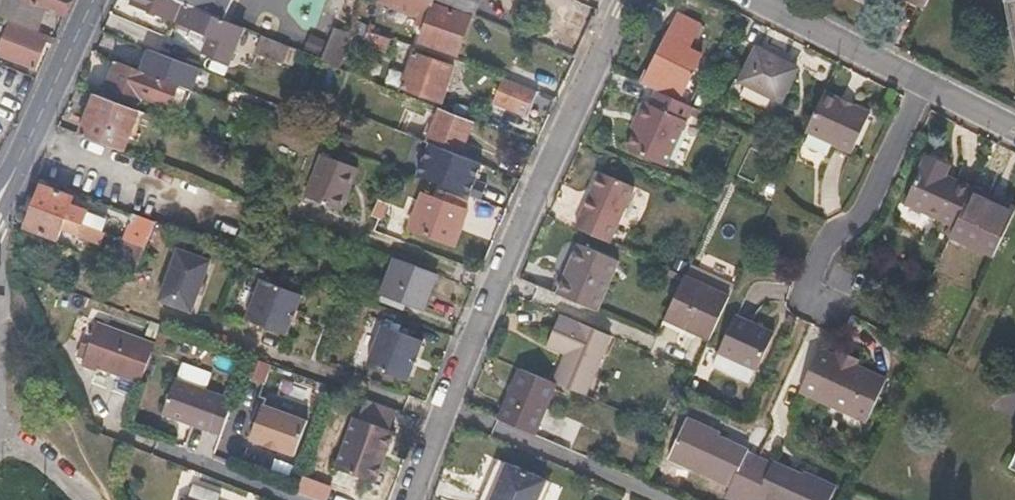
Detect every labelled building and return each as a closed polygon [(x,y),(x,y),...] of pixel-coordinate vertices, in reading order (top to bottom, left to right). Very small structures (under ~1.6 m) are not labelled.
[(60,16),(69,0),(20,0),(60,16)] [(184,6),(170,0),(135,0),(132,6),(177,23),(184,6)] [(231,0),(170,0),(184,6),(222,20),(231,0)] [(480,0),(434,0),(474,16),(480,0)] [(929,0),(909,0),(925,8),(929,0)] [(1014,44),(1014,0),(1006,0),(1014,44)] [(228,64),(242,28),(222,20),(184,6),(177,23),(192,29),(188,39),(209,47),(206,56),(228,64)] [(458,54),(470,20),(432,6),(421,41),(458,54)] [(679,101),(701,57),(688,50),(700,26),(678,15),(643,86),(655,91),(679,101)] [(44,36),(7,22),(0,39),(0,52),(32,65),(44,36)] [(340,67),(353,33),(351,33),(337,27),(323,60),(340,67)] [(388,52),(392,38),(375,32),(369,31),(366,38),(373,41),(371,45),(388,52)] [(289,47),(269,39),(263,52),(265,57),(282,63),(289,47)] [(777,102),(792,70),(751,49),(736,81),(777,102)] [(193,91),(201,69),(150,50),(142,72),(158,78),(175,84),(193,91)] [(442,102),(454,67),(414,53),(401,88),(442,102)] [(175,84),(158,78),(142,72),(118,63),(108,91),(141,102),(144,99),(166,107),(175,84)] [(529,118),(539,93),(504,79),(494,104),(529,118)] [(819,90),(817,96),(800,131),(847,154),(866,114),(819,90)] [(666,168),(693,109),(679,101),(655,91),(649,105),(644,102),(631,130),(636,133),(628,151),(666,168)] [(124,153),(140,112),(97,97),(82,137),(124,153)] [(459,155),(473,121),(442,109),(428,143),(433,145),(459,155)] [(459,155),(433,145),(421,177),(482,200),(487,185),(476,181),(482,164),(459,155)] [(304,197),(335,210),(342,212),(350,194),(359,168),(323,154),(304,197)] [(953,231),(970,196),(972,190),(944,177),(948,170),(944,163),(933,157),(926,160),(903,207),(953,231)] [(608,244),(632,189),(600,175),(575,229),(608,244)] [(34,209),(84,227),(90,230),(91,224),(87,223),(90,213),(73,207),(76,201),(42,189),(34,209)] [(455,245),(468,209),(426,193),(412,227),(455,245)] [(993,257),(1014,210),(998,203),(996,207),(970,196),(953,231),(951,237),(993,257)] [(80,239),(84,227),(34,209),(26,229),(58,241),(61,233),(80,239)] [(145,250),(157,225),(149,222),(138,248),(145,250)] [(136,275),(145,250),(138,248),(130,245),(121,269),(136,275)] [(596,312),(618,263),(579,246),(558,295),(596,312)] [(192,313),(210,262),(179,251),(160,302),(192,313)] [(426,312),(439,275),(398,260),(381,302),(404,311),(406,305),(426,312)] [(682,278),(686,267),(677,264),(673,273),(682,278)] [(707,339),(726,298),(684,279),(666,321),(707,339)] [(285,335),(300,296),(260,280),(245,320),(285,335)] [(749,384),(772,333),(732,315),(715,353),(717,354),(712,367),(749,384)] [(585,394),(608,338),(560,317),(547,346),(566,354),(554,380),(559,382),(585,394)] [(140,384),(155,344),(97,322),(88,346),(80,343),(75,356),(83,359),(81,366),(95,372),(97,367),(140,384)] [(407,383),(422,342),(381,327),(366,367),(407,383)] [(867,424),(886,381),(854,367),(858,359),(839,350),(835,358),(818,351),(798,393),(867,424)] [(234,403),(205,392),(211,374),(181,363),(161,415),(221,437),(234,403)] [(536,434),(559,382),(554,380),(524,368),(501,419),(536,434)] [(376,485),(395,432),(391,431),(398,412),(365,400),(359,419),(353,417),(335,469),(376,485)] [(297,458),(310,422),(265,405),(251,442),(297,458)] [(757,460),(746,454),(747,449),(718,435),(718,432),(686,418),(668,458),(729,487),(723,498),(728,499),(738,499),(757,460)] [(545,480),(497,459),(479,499),(536,499),(545,480)] [(833,488),(802,473),(800,476),(772,462),(770,466),(757,460),(738,499),(755,499),(756,499),(828,499),(833,488)] [(220,495),(191,484),(186,497),(184,497),(183,499),(218,499),(220,495)]
